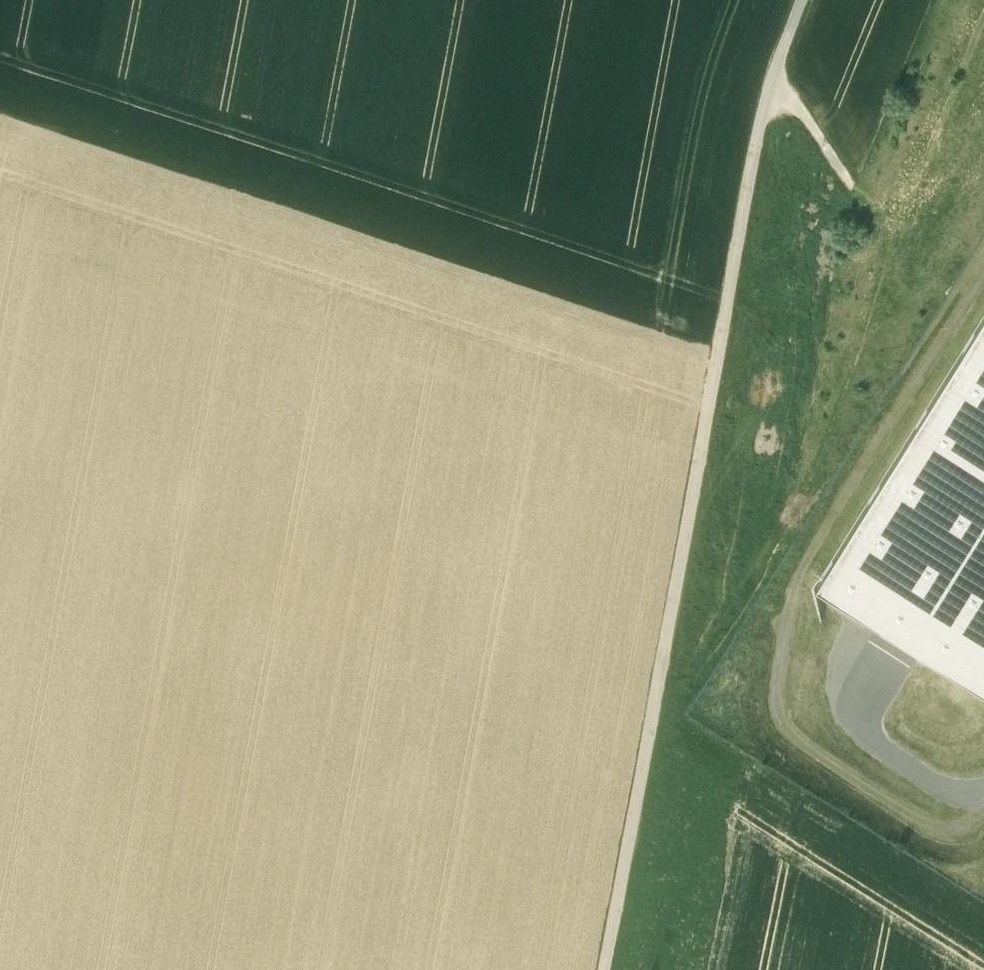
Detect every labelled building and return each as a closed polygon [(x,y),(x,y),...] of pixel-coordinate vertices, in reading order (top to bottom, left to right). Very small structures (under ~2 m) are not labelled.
[(818,583),(983,686),(983,318),(818,583)]
